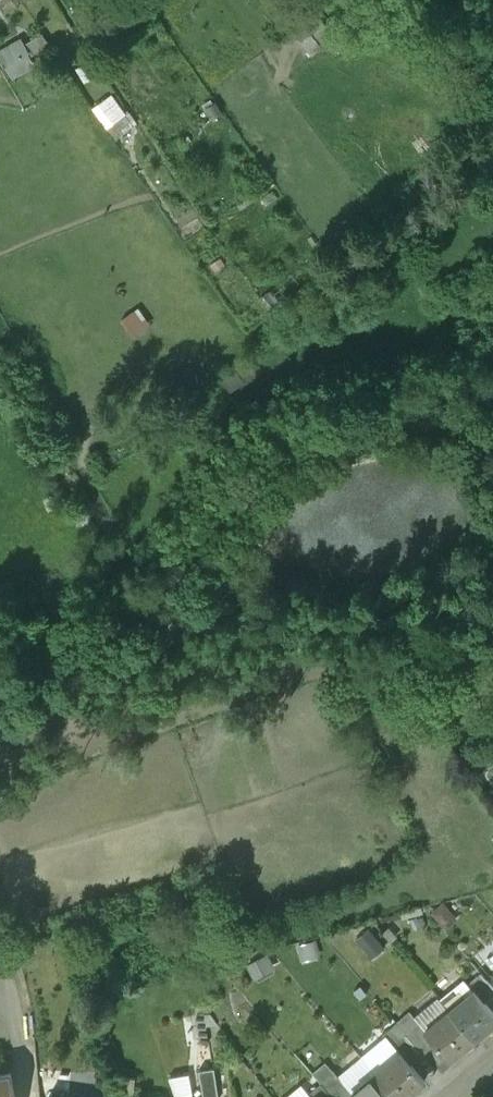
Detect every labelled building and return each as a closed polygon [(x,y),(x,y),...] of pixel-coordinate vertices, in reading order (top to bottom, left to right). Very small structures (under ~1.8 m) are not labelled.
[(95,99),(115,130),(135,118),(116,87),(95,99)] [(481,974),(469,984),(474,991),(484,1003),(492,995),(492,988),(481,974)] [(450,1011),(474,1040),(492,1024),(492,1014),(484,1003),(474,991),(450,1011)] [(450,1011),(425,1031),(435,1043),(450,1060),(474,1040),(450,1011)] [(425,1031),(420,1025),(408,1035),(423,1053),(435,1043),(425,1031)] [(423,1053),(408,1035),(395,1045),(400,1052),(410,1064),(423,1053)] [(376,1072),(397,1096),(404,1096),(424,1081),(410,1064),(400,1052),(376,1072)] [(0,1074),(0,1096),(15,1096),(10,1072),(0,1074)] [(352,1092),(352,1093),(356,1096),(397,1096),(376,1072),(352,1092)] [(337,1074),(324,1085),(335,1096),(347,1096),(352,1093),(352,1092),(337,1074)]
